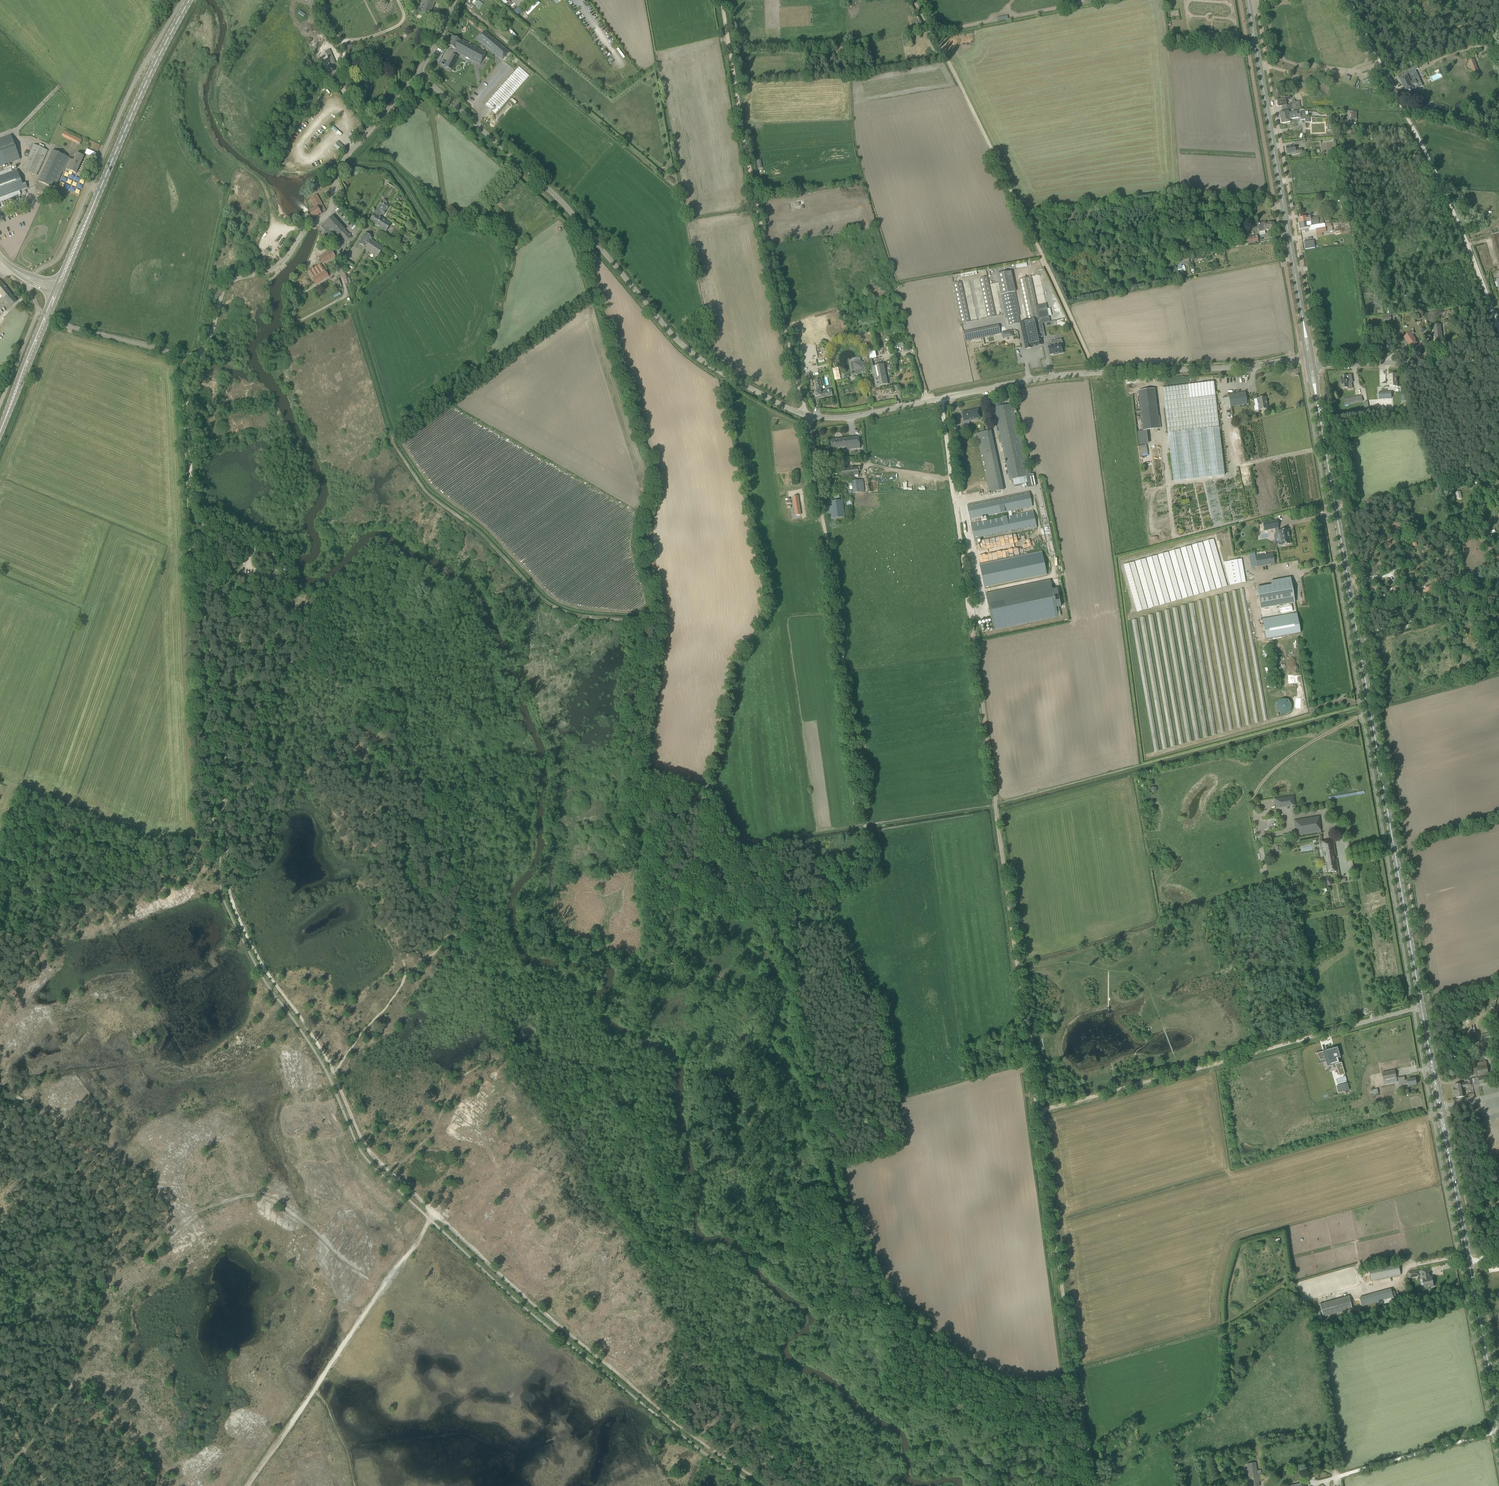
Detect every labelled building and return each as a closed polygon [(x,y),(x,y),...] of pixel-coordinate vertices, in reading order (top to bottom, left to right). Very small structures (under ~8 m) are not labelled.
[(419,13),(428,17),(436,0),(425,0),(419,13)] [(483,4),(478,0),(473,0),(471,3),(479,9),(483,4)] [(509,52),(485,31),(478,39),(492,51),(502,60),(509,52)] [(486,53),(466,42),(462,40),(461,41),(452,36),(447,45),(455,49),(454,51),(480,65),(486,53)] [(331,65),(333,65),(336,63),(330,49),(326,51),(325,51),(331,65)] [(1469,61),(1474,76),(1480,73),(1474,59),(1469,61)] [(446,65),(445,67),(451,70),(455,63),(449,60),(446,65)] [(483,82),(487,86),(500,70),(501,68),(498,65),(488,77),(487,77),(483,82)] [(529,75),(518,65),(485,104),(496,113),(529,75)] [(1402,73),(1398,75),(1400,79),(1406,93),(1411,90),(1413,89),(1414,90),(1423,86),(1415,70),(1418,69),(1417,66),(1405,72),(1402,73)] [(1377,83),(1375,79),(1374,76),(1363,80),(1364,84),(1367,83),(1371,81),(1373,85),(1377,83)] [(1285,101),(1290,100),(1290,96),(1281,98),(1281,99),(1277,100),(1278,102),(1277,102),(1277,103),(1277,102),(1278,107),(1281,106),(1282,109),(1287,109),(1301,109),(1299,101),(1295,102),(1295,100),(1291,101),(1292,104),(1286,105),(1285,101)] [(1441,106),(1439,112),(1446,114),(1448,108),(1441,106)] [(1297,115),(1280,118),(1281,124),(1286,123),(1290,122),(1290,120),(1298,118),(1301,117),(1301,120),(1305,119),(1305,122),(1310,122),(1309,117),(1306,117),(1305,117),(1304,114),(1297,115)] [(62,136),(75,142),(80,145),(82,140),(64,131),(62,136)] [(0,140),(0,166),(20,159),(11,136),(0,140)] [(338,141),(333,146),(340,152),(345,147),(338,141)] [(23,169),(36,175),(47,151),(34,144),(23,169)] [(1294,146),(1291,147),(1286,148),(1287,154),(1291,153),(1291,155),(1296,154),(1302,153),(1301,149),(1295,150),(1294,146)] [(76,174),(76,173),(83,157),(76,153),(73,160),(69,159),(70,158),(64,156),(52,151),(38,181),(51,187),(53,183),(54,182),(57,183),(63,169),(65,169),(76,174)] [(26,183),(22,184),(17,170),(0,176),(0,198),(19,191),(27,188),(26,183)] [(72,182),(72,185),(65,184),(64,189),(74,191),(76,182),(72,182)] [(312,219),(313,218),(326,211),(317,195),(310,199),(315,208),(308,212),(312,219)] [(383,215),(389,205),(386,204),(387,202),(383,200),(382,201),(379,205),(380,205),(369,221),(386,232),(390,224),(380,217),(382,214),(383,215)] [(328,235),(332,232),(333,231),(338,236),(340,235),(347,242),(351,238),(332,216),(320,227),(325,232),(323,233),(325,235),(326,233),(328,235)] [(1322,216),(1317,217),(1307,219),(1307,217),(1303,217),(1298,218),(1299,223),(1307,222),(1307,223),(1317,221),(1317,224),(1319,223),(1319,225),(1324,224),(1322,216)] [(1265,222),(1260,223),(1258,223),(1260,235),(1265,234),(1265,231),(1273,229),(1273,227),(1274,227),(1273,222),(1266,224),(1265,222)] [(357,247),(363,251),(365,248),(377,256),(383,247),(370,239),(372,237),(365,233),(357,247)] [(1314,240),(1304,242),(1305,249),(1315,248),(1314,240)] [(332,252),(331,253),(330,251),(325,253),(327,255),(319,260),(323,265),(335,257),(332,252)] [(308,272),(316,285),(329,277),(321,264),(308,272)] [(996,275),(997,280),(1012,277),(1011,272),(996,275)] [(988,276),(980,278),(988,318),(996,316),(988,276)] [(1037,311),(1030,277),(1018,280),(1027,321),(1039,319),(1049,317),(1047,309),(1037,311)] [(2,304),(5,301),(10,307),(17,301),(0,281),(0,302),(2,304)] [(961,282),(953,284),(962,324),(970,322),(961,282)] [(1020,315),(1015,292),(1014,287),(1000,290),(1006,319),(1007,318),(1009,325),(1020,323),(1018,316),(1020,315)] [(877,317),(861,320),(862,326),(878,323),(877,317)] [(1042,344),(1040,332),(1044,331),(1042,325),(1038,325),(1038,324),(1021,328),(1025,347),(1026,349),(1032,348),(1031,346),(1042,344)] [(999,325),(963,332),(965,341),(1000,334),(999,325)] [(1442,337),(1440,325),(1433,326),(1435,338),(1442,337)] [(1418,343),(1415,339),(1412,335),(1414,333),(1413,331),(1411,333),(1411,332),(1408,334),(1404,337),(1408,343),(1409,342),(1412,346),(1418,343)] [(1063,353),(1062,348),(1063,348),(1062,343),(1057,344),(1057,341),(1051,342),(1052,345),(1048,346),(1050,355),(1054,354),(1054,355),(1063,353)] [(863,369),(861,361),(853,363),(855,371),(863,369)] [(871,367),(875,382),(876,387),(888,384),(887,379),(883,364),(871,367)] [(1341,381),(1342,389),(1347,388),(1348,389),(1352,389),(1351,383),(1348,383),(1347,380),(1346,376),(1343,376),(1343,380),(1341,381)] [(820,380),(819,380),(814,381),(816,392),(814,392),(816,397),(817,397),(817,399),(832,396),(831,390),(823,392),(820,380)] [(1188,385),(1162,388),(1163,393),(1168,433),(1174,482),(1224,476),(1219,427),(1214,387),(1214,382),(1188,385)] [(1155,389),(1138,391),(1139,396),(1141,411),(1143,431),(1159,429),(1157,409),(1155,394),(1155,389)] [(1247,404),(1246,397),(1245,392),(1228,395),(1229,400),(1231,407),(1247,404)] [(1363,401),(1362,396),(1344,399),(1345,404),(1363,401)] [(1265,397),(1259,398),(1257,398),(1259,410),(1268,409),(1265,397)] [(1028,475),(1016,420),(1016,416),(1013,417),(1012,412),(1016,411),(1015,404),(1011,404),(994,408),(996,418),(996,419),(997,419),(1000,437),(998,437),(999,443),(1002,443),(1006,465),(1010,480),(1026,477),(1028,488),(1036,486),(1033,474),(1028,475)] [(962,413),(963,421),(968,420),(969,423),(970,423),(969,422),(975,420),(975,419),(981,418),(979,409),(962,413)] [(991,431),(977,434),(981,452),(985,472),(999,470),(995,449),(992,436),(991,431)] [(831,449),(845,447),(850,447),(850,450),(860,448),(859,437),(830,440),(831,449)] [(859,476),(857,467),(838,470),(839,478),(855,475),(855,477),(859,476)] [(919,492),(920,479),(909,478),(908,491),(919,492)] [(853,493),(865,492),(863,479),(852,481),(853,493)] [(928,484),(929,492),(936,491),(935,487),(940,487),(940,483),(928,484)] [(1034,511),(1012,516),(1011,511),(1033,507),(1030,492),(967,505),(970,520),(1008,512),(1009,516),(971,524),(974,541),(1037,528),(1034,511)] [(801,515),(798,497),(793,497),(796,516),(801,515)] [(832,506),(827,506),(829,519),(845,518),(843,500),(832,501),(832,506)] [(1278,528),(1277,521),(1263,523),(1264,531),(1278,528)] [(1290,537),(1290,536),(1288,529),(1278,531),(1281,545),(1282,545),(1282,546),(1285,545),(1285,544),(1290,544),(1289,538),(1290,537)] [(1227,586),(1213,539),(1203,542),(1217,589),(1227,586)] [(1206,592),(1215,590),(1202,543),(1192,545),(1206,592)] [(1204,593),(1190,546),(1181,549),(1194,596),(1204,593)] [(1192,596),(1179,549),(1169,552),(1183,599),(1192,596)] [(1042,551),(979,564),(984,587),(1047,574),(1042,551)] [(1181,600),(1168,552),(1158,555),(1172,602),(1181,600)] [(1274,564),(1273,554),(1255,557),(1257,567),(1274,564)] [(1170,603),(1156,556),(1147,558),(1160,605),(1170,603)] [(1158,606),(1145,559),(1135,562),(1149,609),(1158,606)] [(1241,559),(1228,562),(1232,585),(1245,582),(1241,559)] [(1147,609),(1134,562),(1124,565),(1138,612),(1147,609)] [(1271,585),(1259,587),(1257,588),(1260,609),(1295,602),(1291,577),(1270,581),(1271,585)] [(993,630),(1058,617),(1056,607),(1061,606),(1057,589),(1052,590),(1050,580),(986,594),(993,630)] [(1390,593),(1386,594),(1386,597),(1391,596),(1392,602),(1401,600),(1402,600),(1401,595),(1400,595),(1399,591),(1390,593)] [(1219,595),(1215,595),(1222,644),(1227,643),(1225,634),(1219,595)] [(1202,600),(1198,600),(1204,645),(1208,644),(1202,600)] [(1280,613),(1293,611),(1291,603),(1279,605),(1280,613)] [(1177,607),(1173,607),(1180,650),(1184,649),(1177,607)] [(1169,609),(1165,610),(1170,644),(1174,643),(1169,609)] [(1162,651),(1167,650),(1161,611),(1156,612),(1159,632),(1160,632),(1162,651)] [(1300,633),(1298,618),(1263,624),(1264,632),(1266,639),(1300,633)] [(1132,619),(1136,647),(1141,646),(1136,619),(1132,619)] [(1266,720),(1261,681),(1258,682),(1263,720),(1266,720)] [(1241,695),(1246,725),(1250,725),(1245,695),(1242,695),(1241,695)] [(1237,728),(1241,727),(1236,696),(1232,696),(1237,728)] [(1287,698),(1275,702),(1280,715),(1291,711),(1287,698)] [(1224,702),(1229,730),(1233,729),(1228,704),(1227,704),(1227,701),(1224,702)] [(1220,732),(1224,732),(1219,702),(1215,703),(1220,732)] [(1216,734),(1212,710),(1208,710),(1212,735),(1216,734)] [(1274,799),(1276,809),(1295,805),(1294,795),(1274,799)] [(1319,816),(1314,817),(1294,820),(1295,829),(1297,829),(1298,836),(1321,832),(1319,824),(1321,824),(1319,816)] [(1331,840),(1321,841),(1327,873),(1337,871),(1331,840)] [(1329,878),(1320,879),(1321,886),(1330,884),(1329,878)] [(1316,1053),(1315,1053),(1316,1054),(1320,1061),(1328,1059),(1328,1060),(1329,1061),(1330,1065),(1330,1066),(1334,1064),(1334,1065),(1335,1064),(1337,1068),(1339,1074),(1344,1073),(1344,1074),(1345,1074),(1341,1062),(1339,1063),(1338,1061),(1337,1058),(1339,1058),(1340,1057),(1338,1049),(1337,1049),(1333,1050),(1332,1049),(1316,1053)] [(1489,1074),(1487,1065),(1477,1066),(1478,1076),(1489,1074)] [(1395,1070),(1390,1071),(1382,1073),(1384,1081),(1385,1084),(1397,1082),(1396,1079),(1397,1079),(1395,1070)] [(1479,1077),(1479,1078),(1480,1085),(1490,1083),(1489,1076),(1479,1077)] [(1398,1078),(1399,1083),(1397,1083),(1398,1086),(1408,1084),(1408,1086),(1417,1085),(1415,1078),(1405,1080),(1404,1077),(1405,1077),(1398,1078)] [(1464,1097),(1462,1088),(1473,1086),(1472,1079),(1467,1080),(1467,1083),(1454,1085),(1455,1088),(1454,1088),(1455,1094),(1456,1094),(1456,1098),(1464,1097)] [(1385,1100),(1381,1102),(1376,1103),(1377,1109),(1387,1106),(1385,1100)] [(1401,1275),(1399,1262),(1369,1268),(1372,1280),(1401,1275)] [(1430,1278),(1429,1269),(1421,1270),(1423,1279),(1424,1287),(1429,1286),(1429,1287),(1434,1286),(1432,1277),(1430,1278)] [(1354,1284),(1353,1281),(1347,1282),(1348,1284),(1336,1287),(1337,1293),(1357,1288),(1356,1284),(1354,1284)] [(1395,1301),(1393,1297),(1391,1289),(1376,1294),(1378,1302),(1379,1306),(1395,1301)] [(1321,1316),(1350,1309),(1346,1297),(1318,1305),(1321,1316)] [(1171,1430),(1160,1436),(1163,1442),(1174,1435),(1171,1430)] [(1247,1479),(1249,1479),(1250,1481),(1248,1481),(1249,1485),(1257,1485),(1259,1485),(1259,1482),(1258,1478),(1260,1478),(1259,1470),(1257,1471),(1256,1462),(1247,1464),(1248,1469),(1245,1469),(1247,1479)] [(1119,1473),(1116,1465),(1106,1468),(1109,1477),(1119,1473)]
